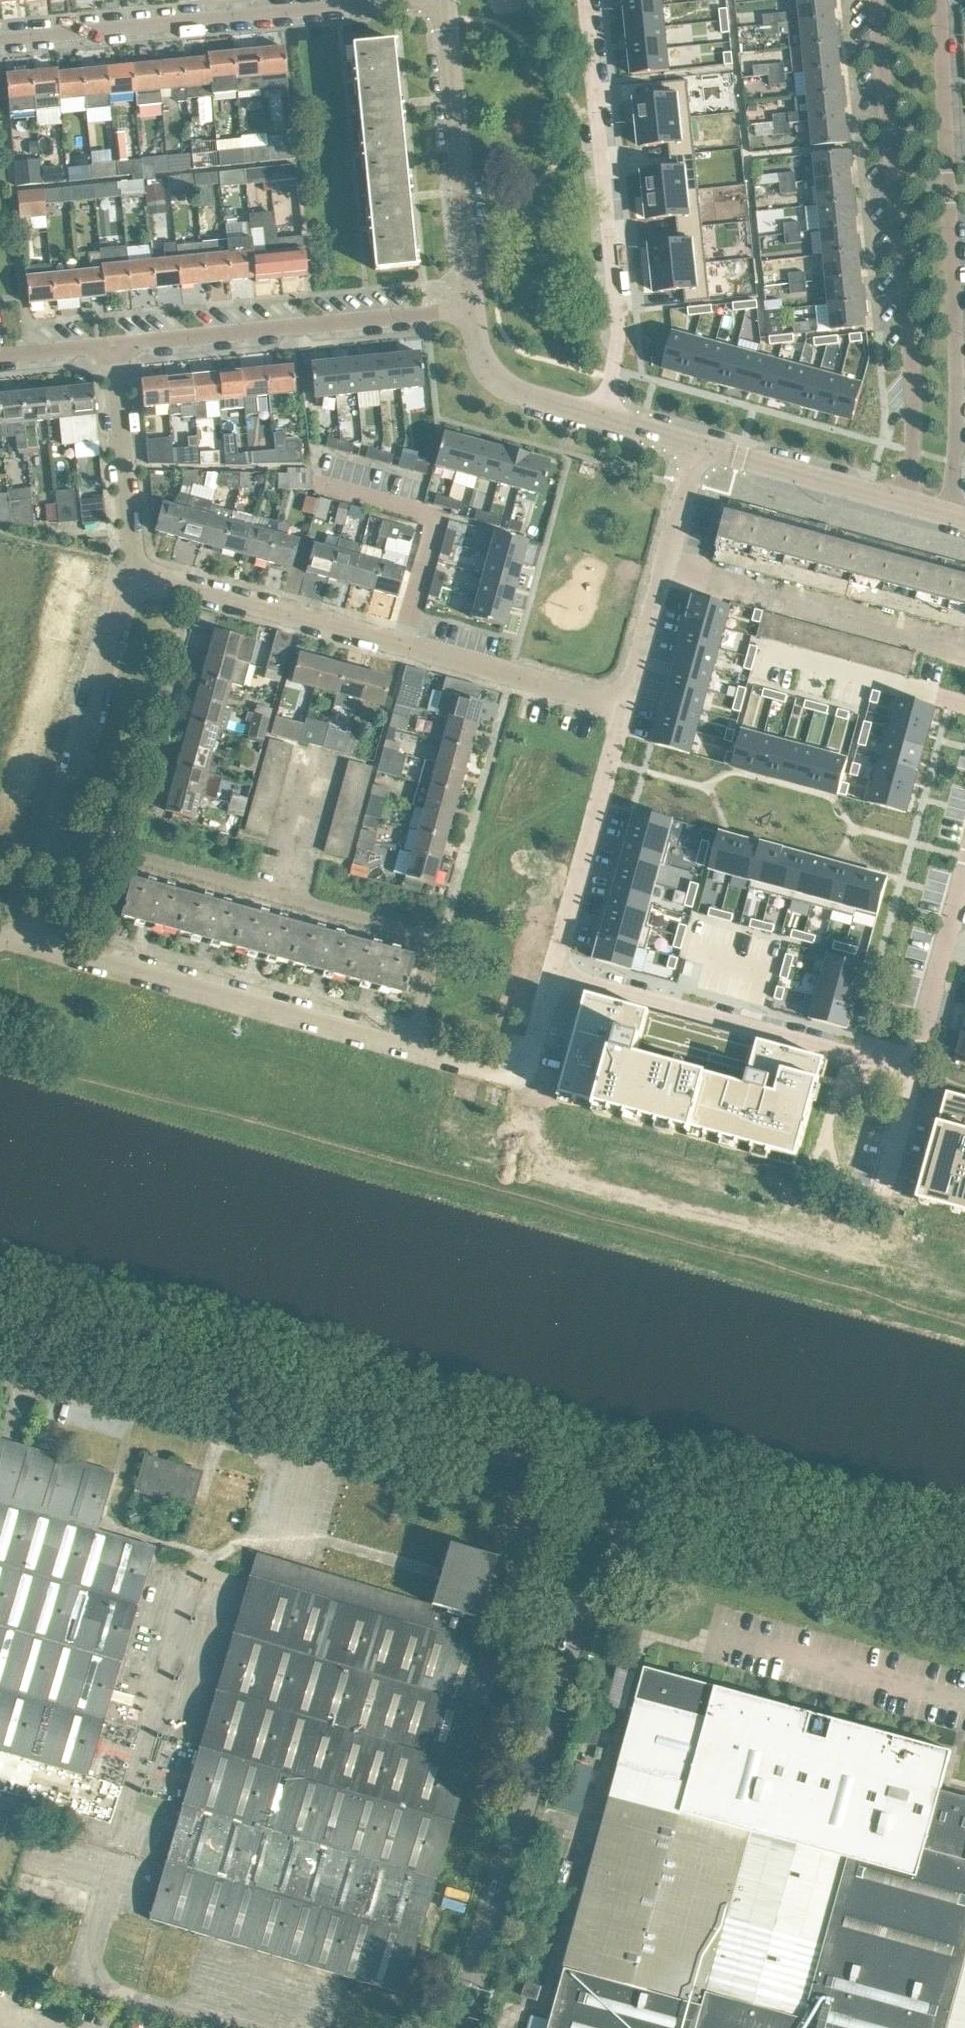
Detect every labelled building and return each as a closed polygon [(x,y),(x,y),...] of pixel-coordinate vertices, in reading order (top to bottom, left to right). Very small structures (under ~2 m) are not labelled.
[(626,9),(662,5),(662,0),(625,0),(626,9)] [(801,21),(835,18),(835,9),(838,9),(837,0),(799,0),(801,21)] [(662,5),(626,9),(629,31),(665,27),(662,5)] [(728,8),(720,9),(721,21),(729,20),(728,8)] [(780,13),(763,15),(764,24),(780,23),(780,13)] [(835,18),(801,21),(804,46),(841,42),(840,26),(836,27),(835,18)] [(729,20),(721,21),(722,33),(730,32),(729,20)] [(780,23),(764,24),(765,36),(781,34),(780,23)] [(665,27),(629,31),(631,52),(667,48),(665,27)] [(396,42),(395,41),(353,45),(361,120),(398,116),(391,42),(396,42)] [(841,42),(804,46),(806,71),(840,68),(839,59),(843,58),(841,42)] [(287,74),(284,46),(259,49),(262,77),(287,74)] [(667,48),(631,52),(633,75),(669,71),(667,48)] [(262,77),(259,49),(233,51),(238,92),(263,90),(262,77)] [(238,92),(233,51),(207,54),(208,58),(210,86),(211,86),(212,94),(238,92)] [(732,52),(724,53),(726,65),(734,64),(732,52)] [(210,86),(208,58),(183,60),(186,88),(210,86)] [(186,88),(183,60),(158,63),(161,91),(171,90),(172,97),(178,102),(187,101),(186,88)] [(161,91),(158,63),(133,66),(135,93),(137,107),(162,104),(161,91)] [(785,63),(755,66),(756,76),(769,75),(786,73),(785,63)] [(135,93),(133,66),(108,68),(110,96),(135,93)] [(110,96),(108,68),(82,71),(85,98),(110,96)] [(840,68),(806,71),(809,96),(846,92),(845,76),(841,77),(840,68)] [(60,98),(58,73),(57,69),(31,71),(35,111),(61,108),(61,101),(60,98)] [(35,111),(31,71),(6,74),(10,113),(35,111)] [(85,98),(82,71),(58,73),(60,98),(61,101),(85,98)] [(786,73),(769,75),(770,85),(787,84),(786,73)] [(664,96),(636,99),(638,122),(692,117),(688,80),(663,83),(664,96)] [(846,92),(809,96),(811,121),(845,118),(845,108),(848,108),(846,92)] [(749,103),(750,111),(759,110),(758,102),(749,103)] [(797,112),(773,114),(774,124),(791,123),(798,122),(797,112)] [(406,191),(398,116),(361,120),(368,195),(406,191)] [(639,131),(635,131),(637,143),(640,143),(641,146),(669,143),(670,156),(695,153),(692,117),(638,122),(639,131)] [(845,118),(811,121),(814,146),(851,142),(850,126),(846,126),(845,118)] [(791,123),(774,124),(775,135),(792,133),(791,123)] [(117,160),(116,161),(118,176),(132,174),(133,180),(145,179),(144,173),(143,173),(142,165),(142,159),(128,160),(124,132),(115,133),(117,160)] [(215,142),(192,144),(193,153),(194,170),(220,166),(218,152),(217,152),(215,142)] [(295,159),(294,145),(270,147),(272,161),(295,159)] [(268,147),(241,150),(241,156),(244,156),(245,164),(270,161),(268,147)] [(245,164),(244,156),(241,156),(241,150),(218,152),(220,166),(234,165),(245,164)] [(852,150),(814,154),(817,179),(851,176),(850,167),(854,167),(852,150)] [(170,172),(194,170),(193,153),(168,156),(170,172)] [(672,168),(643,171),(646,195),(699,190),(695,153),(670,156),(672,168)] [(170,172),(168,156),(153,158),(153,164),(142,165),(143,173),(144,173),(145,179),(155,177),(155,173),(168,171),(169,172),(170,172)] [(15,162),(17,186),(43,183),(40,160),(15,162)] [(118,176),(116,161),(91,163),(92,165),(90,165),(91,172),(94,171),(95,178),(118,176)] [(296,165),(269,168),(270,175),(272,175),(273,181),(271,181),(271,183),(272,190),(272,194),(292,192),(291,181),(297,181),(296,165)] [(62,166),(42,168),(43,183),(64,181),(62,166)] [(273,181),(272,175),(270,175),(269,168),(246,170),(248,186),(271,183),(271,181),(273,181)] [(248,186),(246,170),(231,171),(219,172),(220,180),(223,180),(224,187),(233,186),(248,186)] [(220,180),(219,172),(195,175),(196,186),(220,184),(221,188),(224,187),(223,180),(220,180)] [(796,172),(779,174),(780,183),(796,181),(796,172)] [(196,186),(195,175),(195,174),(169,177),(170,193),(196,191),(196,186)] [(851,176),(817,179),(819,204),(857,201),(856,185),(852,185),(851,176)] [(146,195),(145,179),(133,180),(133,181),(117,182),(118,189),(120,189),(120,197),(146,195)] [(796,181),(780,183),(781,194),(797,192),(796,181)] [(120,197),(120,189),(118,189),(117,182),(101,184),(103,196),(109,195),(109,198),(120,197)] [(94,185),(68,187),(69,195),(71,195),(71,201),(82,200),(96,199),(94,185)] [(71,201),(71,195),(69,195),(68,187),(43,190),(45,204),(71,201)] [(46,216),(45,204),(43,190),(18,192),(20,218),(46,216)] [(647,204),(643,204),(644,216),(648,216),(648,219),(677,216),(678,229),(703,226),(699,190),(646,195),(647,204)] [(413,264),(406,191),(368,195),(375,270),(418,265),(418,264),(413,264)] [(819,204),(806,206),(809,231),(822,230),(856,226),(855,217),(859,217),(857,201),(819,204)] [(801,222),(784,223),(785,232),(801,231),(801,222)] [(281,279),(278,242),(276,226),(250,229),(251,238),(253,254),(252,254),(255,277),(255,282),(281,279)] [(651,247),(648,248),(649,260),(653,260),(653,268),(707,262),(703,226),(678,229),(679,241),(651,244),(651,247)] [(856,226),(822,230),(824,255),(862,251),(861,235),(857,235),(856,226)] [(801,231),(785,232),(786,244),(803,243),(801,231)] [(255,277),(252,254),(253,254),(251,238),(227,241),(228,253),(231,280),(255,277)] [(307,276),(304,248),(303,240),(278,242),(281,279),(307,276)] [(231,280),(228,253),(227,241),(201,243),(205,282),(231,280)] [(180,285),(177,258),(178,258),(177,245),(177,242),(164,243),(166,259),(153,261),(156,287),(180,285)] [(205,282),(201,243),(177,245),(178,258),(177,258),(180,285),(205,282)] [(130,290),(127,263),(117,264),(115,248),(99,249),(100,253),(101,253),(105,292),(130,290)] [(862,251),(824,255),(827,280),(861,276),(860,267),(864,266),(862,251)] [(101,253),(100,253),(89,254),(90,270),(77,271),(80,299),(105,296),(105,292),(101,253)] [(156,287),(153,261),(127,263),(130,290),(156,287)] [(707,262),(653,268),(656,292),(684,289),(686,302),(711,300),(707,262)] [(80,299),(77,271),(52,273),(55,302),(80,299)] [(806,271),(789,273),(790,283),(806,281),(806,271)] [(55,302),(52,273),(26,276),(29,304),(55,302)] [(861,276),(827,280),(829,305),(867,301),(866,284),(862,285),(861,276)] [(806,281),(790,283),(791,294),(808,292),(806,281)] [(782,299),(766,301),(767,311),(781,310),(783,309),(782,299)] [(757,300),(745,301),(746,309),(758,308),(757,300)] [(745,301),(733,303),(734,311),(746,309),(745,301)] [(867,301),(829,305),(832,330),(867,326),(866,317),(869,316),(867,301)] [(712,305),(700,306),(701,314),(713,313),(712,305)] [(700,306),(688,307),(689,315),(701,314),(700,306)] [(781,310),(767,311),(770,335),(776,335),(783,334),(781,310)] [(810,321),(794,323),(795,333),(796,333),(811,332),(811,326),(810,321)] [(673,333),(664,368),(686,374),(695,339),(673,333)] [(862,333),(850,334),(851,342),(863,341),(862,333)] [(794,334),(782,335),(783,343),(795,342),(794,334)] [(782,335),(770,336),(771,344),(783,343),(782,335)] [(838,335),(826,337),(827,345),(839,343),(838,335)] [(826,337),(814,338),(815,346),(827,345),(826,337)] [(695,339),(686,374),(706,379),(716,345),(695,339)] [(737,350),(727,385),(748,391),(758,356),(761,345),(740,339),(737,350)] [(716,345),(706,379),(727,385),(737,350),(716,345)] [(397,354),(401,389),(423,387),(420,352),(397,354)] [(376,357),(379,391),(401,389),(397,354),(376,357)] [(758,356),(748,391),(769,397),(778,362),(758,356)] [(354,359),(358,393),(379,391),(376,357),(354,359)] [(358,393),(354,359),(333,361),(336,395),(358,393)] [(336,395),(333,361),(310,363),(314,398),(336,395)] [(778,362),(769,397),(790,402),(799,368),(778,362)] [(295,393),(292,365),(267,367),(270,395),(295,393)] [(270,395),(267,367),(241,370),(244,398),(246,415),(258,414),(257,397),(270,395)] [(799,368),(790,402),(811,408),(820,373),(799,368)] [(244,398),(241,370),(216,372),(219,400),(244,398)] [(219,400),(216,372),(191,375),(196,416),(196,420),(207,419),(205,402),(219,400)] [(820,373),(811,408),(831,414),(841,379),(820,373)] [(196,416),(191,375),(166,377),(169,406),(170,415),(180,414),(181,418),(196,416)] [(169,406),(166,377),(140,380),(144,417),(156,416),(155,407),(169,406)] [(841,379),(831,414),(853,420),(863,385),(841,379)] [(98,441),(93,385),(68,388),(74,444),(98,441)] [(74,444),(68,388),(44,390),(47,420),(59,419),(62,445),(74,444)] [(47,420),(44,390),(21,393),(27,449),(38,448),(36,421),(47,420)] [(21,393),(0,395),(0,419),(1,424),(2,437),(16,435),(18,450),(27,449),(21,393)] [(303,464),(301,439),(286,440),(285,432),(274,433),(275,450),(277,464),(303,464)] [(456,472),(465,438),(443,432),(434,466),(456,472)] [(190,447),(173,448),(175,465),(200,466),(199,453),(197,436),(189,437),(190,447)] [(338,450),(341,441),(328,437),(325,447),(338,450)] [(175,465),(173,448),(172,438),(146,440),(149,465),(175,465)] [(477,477),(486,444),(465,438),(456,472),(477,477)] [(341,441),(338,450),(351,454),(353,444),(341,441)] [(251,465),(250,452),(245,453),(236,454),(235,442),(223,443),(225,456),(225,465),(245,466),(251,465)] [(497,483),(506,450),(486,444),(477,477),(497,483)] [(378,461),(381,451),(368,448),(365,458),(378,461)] [(518,489),(527,455),(528,454),(507,448),(506,450),(497,483),(518,489)] [(277,464),(275,450),(250,452),(251,465),(252,464),(277,464)] [(219,451),(199,453),(200,466),(220,466),(219,451)] [(381,451),(378,461),(391,464),(393,455),(381,451)] [(527,455),(518,489),(540,495),(549,461),(527,455)] [(415,461),(413,471),(425,474),(428,464),(415,461)] [(287,468),(287,473),(287,490),(313,490),(311,469),(287,468)] [(191,488),(192,472),(183,472),(183,488),(191,488)] [(202,472),(192,472),(191,488),(202,488),(202,472)] [(240,488),(240,472),(220,472),(216,485),(240,488)] [(250,473),(240,472),(240,488),(249,489),(250,473)] [(254,472),(252,487),(263,489),(266,474),(254,472)] [(287,490),(287,473),(278,473),(278,489),(287,490)] [(56,491),(59,523),(77,521),(74,489),(56,491)] [(178,537),(190,495),(179,492),(175,506),(171,505),(163,502),(152,499),(153,515),(159,516),(155,531),(178,537)] [(201,543),(209,515),(213,502),(190,495),(178,537),(201,543)] [(446,508),(449,498),(436,495),(433,504),(446,508)] [(326,521),(331,500),(318,497),(313,518),(326,521)] [(82,524),(106,522),(104,498),(80,500),(82,524)] [(449,498),(446,508),(458,511),(461,501),(449,498)] [(9,502),(9,509),(11,526),(34,533),(32,499),(9,502)] [(343,526),(347,511),(349,504),(340,502),(334,524),(343,526)] [(714,561),(964,630),(964,570),(729,505),(714,561)] [(486,524),(489,514),(476,510),(474,520),(486,524)] [(489,514),(486,524),(499,527),(502,517),(489,514)] [(223,549),(231,521),(209,515),(201,543),(223,549)] [(388,538),(392,523),(383,520),(379,535),(388,538)] [(510,520),(507,529),(520,533),(523,523),(510,520)] [(245,555),(253,527),(231,521),(223,549),(245,555)] [(397,540),(401,525),(392,523),(388,538),(397,540)] [(268,561),(275,533),(253,527),(245,555),(268,561)] [(441,541),(451,544),(454,531),(445,528),(441,541)] [(488,554),(522,563),(528,541),(494,532),(488,554)] [(291,568),(296,549),(298,540),(275,533),(268,561),(291,568)] [(89,547),(96,546),(95,539),(88,540),(89,547)] [(352,585),(360,556),(363,546),(339,539),(336,550),(328,578),(352,585)] [(451,544),(441,541),(438,553),(447,556),(451,544)] [(328,578),(336,550),(314,544),(306,572),(328,578)] [(385,549),(381,562),(374,590),(397,597),(408,556),(385,549)] [(522,563),(488,554),(482,574),(516,584),(522,563)] [(374,590),(381,562),(360,556),(352,585),(374,590)] [(430,583),(440,585),(443,573),(433,570),(430,583)] [(516,584),(482,574),(477,595),(510,604),(516,584)] [(440,585),(430,583),(426,595),(436,598),(440,585)] [(510,604),(477,595),(471,617),(504,626),(510,604)] [(696,596),(690,618),(725,628),(731,606),(696,596)] [(760,625),(757,636),(805,649),(812,624),(764,611),(763,614),(760,625)] [(756,612),(752,623),(760,625),(763,614),(756,612)] [(690,618),(684,639),(719,649),(725,628),(690,618)] [(812,624),(805,649),(816,652),(823,627),(812,624)] [(823,627),(816,652),(828,655),(834,630),(823,627)] [(257,641),(243,638),(215,630),(209,652),(251,664),(257,641)] [(846,633),(839,658),(851,661),(857,636),(846,633)] [(857,636),(851,661),(862,664),(869,640),(857,636)] [(684,639),(679,660),(713,669),(719,649),(684,639)] [(869,640),(862,664),(910,677),(916,653),(869,640)] [(282,673),(288,649),(273,645),(269,660),(267,669),(282,673)] [(751,645),(748,656),(755,659),(759,647),(751,645)] [(244,686),(251,664),(209,652),(202,675),(231,683),(244,686)] [(314,687),(322,659),(300,653),(292,681),(314,687)] [(748,656),(745,668),(752,670),(755,659),(748,656)] [(337,693),(345,665),(322,659),(314,687),(337,693)] [(679,660),(673,681),(708,690),(713,669),(679,660)] [(345,665),(337,693),(334,705),(357,711),(360,700),(367,671),(345,665)] [(402,681),(396,704),(411,708),(412,708),(415,709),(421,686),(426,671),(406,666),(402,681)] [(280,682),(282,673),(267,669),(265,679),(280,682)] [(390,678),(367,671),(360,700),(382,706),(390,678)] [(224,705),(231,683),(202,675),(196,697),(224,705)] [(436,713),(435,714),(436,715),(449,718),(477,726),(483,703),(478,702),(482,686),(476,685),(446,676),(438,704),(436,713)] [(673,681),(667,702),(702,711),(708,690),(673,681)] [(739,686),(736,698),(744,700),(747,689),(739,686)] [(765,688),(762,696),(774,699),(776,691),(765,688)] [(776,691),(774,699),(786,702),(788,695),(776,691)] [(873,692),(870,704),(877,706),(881,695),(873,692)] [(218,728),(224,705),(196,697),(190,720),(218,728)] [(900,697),(894,719),(929,729),(935,707),(900,697)] [(736,698),(733,710),(741,712),(744,700),(736,698)] [(806,700),(804,707),(816,711),(818,703),(806,700)] [(667,702),(661,722),(696,732),(702,711),(667,702)] [(818,703),(816,711),(827,714),(829,706),(818,703)] [(396,704),(393,713),(408,717),(409,712),(421,716),(422,711),(412,708),(411,708),(396,704)] [(272,709),(257,705),(254,714),(270,718),(272,709)] [(839,709),(837,716),(848,719),(850,712),(839,709)] [(393,713),(390,726),(404,730),(408,717),(393,713)] [(270,718),(254,714),(252,723),(268,727),(270,718)] [(436,715),(430,737),(442,740),(471,748),(477,726),(449,718),(436,715)] [(322,747),(328,724),(306,718),(304,726),(300,741),(322,747)] [(894,719),(889,740),(923,749),(929,729),(894,719)] [(212,750),(218,728),(190,720),(184,742),(212,750)] [(865,721),(862,732),(870,735),(873,723),(865,721)] [(661,722),(655,744),(690,754),(696,732),(661,722)] [(300,741),(304,726),(295,724),(291,739),(300,741)] [(344,753),(350,734),(328,728),(329,725),(328,724),(322,747),(344,753)] [(390,726),(387,735),(422,745),(425,736),(404,730),(390,726)] [(728,728),(725,740),(733,742),(736,730),(728,728)] [(742,731),(732,765),(754,771),(764,737),(742,731)] [(862,732),(859,744),(866,746),(870,735),(862,732)] [(351,734),(350,734),(344,753),(354,756),(358,741),(350,738),(351,734)] [(764,737),(754,771),(775,777),(785,742),(764,737)] [(269,739),(266,750),(290,757),(293,745),(269,739)] [(386,740),(384,748),(399,753),(401,744),(386,740)] [(442,740),(436,763),(464,771),(471,748),(442,740)] [(725,740),(722,751),(729,754),(733,742),(725,740)] [(889,740),(883,761),(918,770),(923,749),(889,740)] [(206,773),(212,750),(184,742),(178,765),(206,773)] [(785,742),(775,777),(796,783),(805,748),(785,742)] [(384,748),(378,771),(392,775),(396,776),(401,777),(407,755),(399,753),(384,748)] [(805,748),(796,783),(817,788),(826,754),(805,748)] [(258,762),(260,754),(245,749),(242,758),(258,762)] [(287,768),(290,757),(266,750),(263,762),(287,768)] [(826,754),(817,788),(839,794),(848,760),(826,754)] [(255,773),(258,762),(242,758),(239,769),(255,773)] [(348,760),(345,772),(369,778),(372,767),(348,760)] [(425,760),(418,782),(430,785),(458,793),(464,771),(436,763),(425,760)] [(883,761),(877,782),(912,791),(918,770),(883,761)] [(284,779),(287,768),(263,762),(260,773),(284,779)] [(854,763),(850,774),(858,776),(861,765),(854,763)] [(200,795),(206,773),(178,765),(171,787),(200,795)] [(366,789),(369,778),(345,772),(342,783),(366,789)] [(280,791),(284,779),(260,773),(257,784),(280,791)] [(850,774),(847,786),(855,788),(858,776),(850,774)] [(418,782),(412,805),(424,808),(452,816),(458,793),(430,785),(418,782)] [(877,782),(871,803),(906,813),(912,791),(877,782)] [(362,801),(366,789),(342,783),(339,794),(362,801)] [(277,802),(280,791),(257,784),(254,796),(277,802)] [(389,788),(374,784),(371,794),(387,798),(389,788)] [(194,818),(200,795),(171,787),(165,810),(194,818)] [(232,794),(230,803),(245,807),(248,798),(232,794)] [(359,812),(362,801),(339,794),(336,806),(359,812)] [(384,807),(387,798),(371,794),(369,803),(384,807)] [(274,813),(277,802),(254,796),(251,807),(274,813)] [(245,807),(230,803),(227,813),(243,817),(245,807)] [(356,823),(359,812),(336,806),(333,817),(356,823)] [(271,825),(274,813),(251,807),(248,818),(271,825)] [(424,808),(418,830),(446,838),(452,816),(424,808)] [(637,810),(631,833),(666,842),(666,841),(672,819),(637,810)] [(380,819),(365,815),(362,825),(377,829),(380,819)] [(353,835),(356,823),(333,817),(330,829),(353,835)] [(268,836),(271,825),(248,818),(245,830),(268,836)] [(350,846),(353,835),(330,829),(327,840),(350,846)] [(361,829),(359,839),(374,843),(377,833),(361,829)] [(418,830),(411,853),(440,861),(446,838),(418,830)] [(719,832),(710,867),(732,873),(741,838),(719,832)] [(631,833),(625,853),(660,863),(660,864),(665,865),(671,842),(666,841),(666,842),(631,833)] [(741,838),(732,873),(752,878),(753,878),(762,844),(741,838)] [(371,852),(374,843),(359,839),(356,848),(371,852)] [(347,857),(350,846),(327,840),(324,851),(347,857)] [(703,840),(699,851),(707,853),(710,842),(703,840)] [(752,878),(749,887),(771,893),(783,849),(762,844),(753,878),(752,878)] [(783,849),(771,893),(792,899),(804,855),(783,849)] [(699,851),(696,863),(704,865),(707,853),(699,851)] [(396,858),(393,872),(405,875),(434,883),(440,861),(411,853),(409,862),(396,858)] [(625,853),(620,874),(654,884),(660,864),(660,863),(625,853)] [(804,855),(792,899),(813,905),(825,861),(804,855)] [(365,877),(368,865),(353,861),(352,865),(350,873),(365,877)] [(825,861),(813,905),(833,911),(846,867),(825,861)] [(846,867),(833,911),(855,917),(858,907),(857,907),(866,872),(846,867)] [(866,872),(857,907),(858,907),(879,913),(888,878),(866,872)] [(620,874),(614,895),(649,905),(649,904),(654,884),(620,874)] [(177,933),(187,894),(131,879),(120,917),(177,933)] [(691,881),(688,893),(696,895),(699,884),(691,881)] [(688,893),(685,905),(693,907),(696,895),(688,893)] [(233,948),(244,910),(187,894),(177,933),(233,948)] [(614,895),(608,916),(648,927),(648,926),(654,905),(649,904),(649,905),(614,895)] [(710,907),(708,914),(719,917),(722,910),(710,907)] [(300,925),(244,910),(233,948),(290,964),(300,925)] [(722,910),(719,917),(731,921),(733,913),(722,910)] [(608,916),(603,937),(637,946),(637,947),(646,950),(653,927),(648,926),(648,927),(608,916)] [(752,918),(750,926),(761,929),(763,921),(752,918)] [(763,921),(761,929),(773,932),(775,924),(763,921)] [(680,923),(677,935),(685,937),(688,925),(680,923)] [(357,941),(300,925),(290,964),(346,979),(357,941)] [(793,929),(791,937),(803,940),(805,932),(793,929)] [(805,932),(803,940),(814,943),(817,936),(805,932)] [(677,935),(674,946),(682,948),(685,937),(677,935)] [(603,937),(596,960),(631,969),(637,947),(637,946),(603,937)] [(414,956),(357,941),(346,979),(403,995),(414,956)] [(835,941),(833,948),(845,952),(847,944),(835,941)] [(847,944),(845,952),(856,955),(858,947),(847,944)] [(787,954),(784,965),(792,967),(795,956),(787,954)] [(824,975),(824,976),(859,986),(865,964),(830,954),(824,975)] [(671,955),(668,967),(676,969),(679,958),(671,955)] [(784,965),(781,977),(788,979),(792,967),(784,965)] [(820,974),(813,997),(818,998),(818,997),(853,1007),(859,986),(824,976),(824,975),(820,974)] [(778,986),(775,998),(783,1000),(786,988),(778,986)] [(587,992),(558,1100),(796,1165),(825,1058),(587,992)] [(818,998),(812,1019),(847,1028),(853,1007),(818,997),(818,998)] [(964,1032),(957,1060),(964,1062),(964,1033),(964,1032)] [(919,1199),(964,1212),(964,1097),(948,1092),(919,1199)] [(97,1530),(114,1472),(16,1443),(14,1451),(0,1447),(0,1501),(97,1530)] [(97,1530),(0,1501),(0,1750),(87,1776),(154,1546),(97,1530)] [(449,1543),(431,1604),(424,1626),(477,1642),(484,1620),(478,1618),(478,1617),(477,1616),(479,1609),(492,1613),(495,1604),(482,1600),(484,1592),(485,1592),(496,1556),(449,1543)] [(503,1650),(477,1642),(424,1626),(431,1604),(257,1553),(149,1919),(402,1993),(503,1650)] [(608,1705),(627,1710),(637,1672),(618,1666),(608,1705)] [(941,1790),(952,1750),(649,1667),(614,1794),(751,1831),(850,1858),(917,1877),(925,1848),(941,1790)] [(941,1790),(925,1848),(964,1859),(964,1796),(941,1790)] [(707,1992),(751,1831),(614,1794),(566,1968),(703,2006),(707,1992)] [(806,2019),(850,1858),(751,1831),(707,1992),(806,2019)] [(964,1965),(964,1859),(925,1848),(917,1877),(850,1858),(806,2019),(839,2027),(948,2027),(964,1965)] [(948,2027),(964,2027),(964,1965),(948,2027)] [(707,1992),(703,2006),(566,1968),(550,2027),(839,2027),(806,2019),(707,1992)] [(524,1995),(538,2000),(543,1986),(528,1981),(524,1995)] [(548,2022),(532,2018),(529,2027),(547,2027),(548,2022)]
